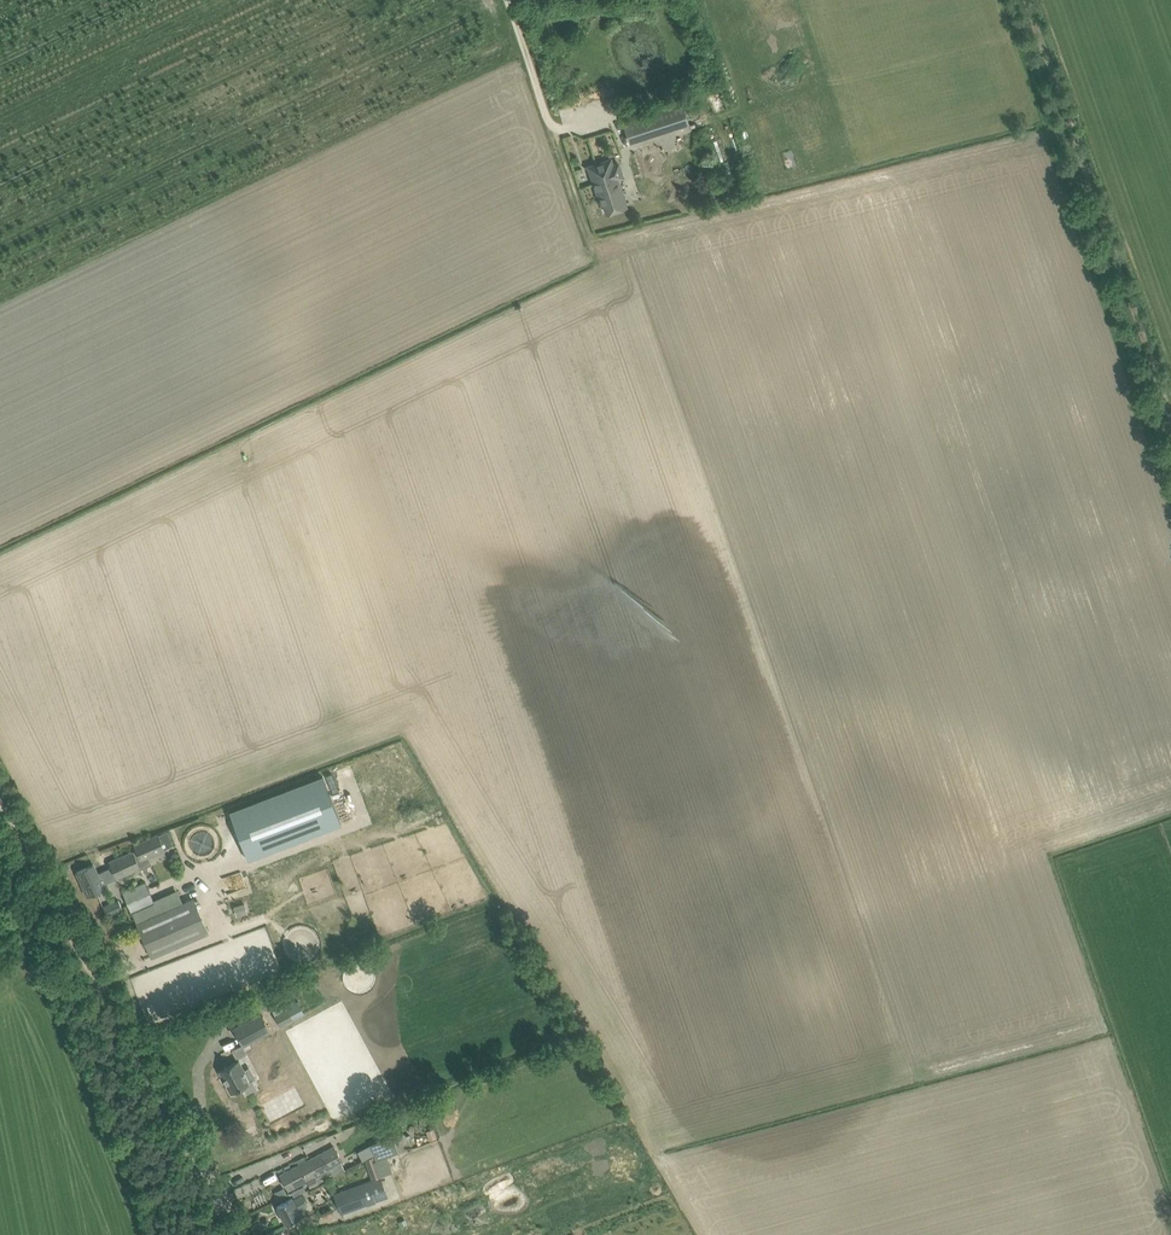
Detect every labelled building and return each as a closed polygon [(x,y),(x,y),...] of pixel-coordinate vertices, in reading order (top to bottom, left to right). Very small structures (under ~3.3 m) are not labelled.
[(681,98),(621,118),(629,143),(689,123),(681,98)] [(612,157),(586,166),(600,207),(603,206),(605,214),(628,206),(621,186),(619,186),(617,181),(620,180),(625,178),(619,162),(614,163),(612,157)] [(699,204),(715,200),(711,185),(701,187),(704,198),(698,199),(699,204)] [(323,776),(230,812),(248,860),(341,824),(323,776)] [(140,867),(151,862),(148,857),(165,850),(158,834),(134,844),(137,849),(132,851),(132,850),(120,856),(109,861),(112,866),(97,873),(93,864),(77,872),(87,895),(103,887),(104,887),(103,884),(117,878),(140,867)] [(260,877),(271,876),(270,863),(258,864),(260,877)] [(245,869),(249,884),(258,882),(254,867),(245,869)] [(132,913),(155,903),(153,899),(146,882),(123,892),(132,913)] [(151,957),(162,952),(208,932),(193,899),(137,923),(151,957)] [(107,915),(122,909),(119,900),(103,906),(107,915)] [(287,1008),(274,1015),(280,1026),(293,1019),(287,1008)] [(270,1031),(261,1014),(234,1028),(243,1045),(270,1031)] [(236,1049),(239,1059),(245,1058),(242,1047),(236,1049)] [(244,1070),(239,1060),(220,1070),(231,1092),(242,1085),(246,1093),(257,1087),(253,1079),(248,1081),(243,1071),(244,1070)] [(274,1101),(264,1107),(272,1122),(302,1106),(294,1091),(286,1095),(286,1094),(274,1101)] [(437,1138),(434,1128),(426,1131),(429,1140),(437,1138)] [(393,1136),(370,1144),(371,1145),(374,1154),(375,1156),(376,1160),(387,1156),(398,1152),(393,1138),(393,1136)] [(316,1175),(321,1183),(345,1170),(341,1162),(342,1161),(334,1146),(307,1160),(315,1176),(316,1175)] [(315,1176),(307,1160),(280,1175),(288,1190),(306,1180),(310,1188),(321,1183),(316,1175),(315,1176)] [(341,1213),(387,1196),(380,1177),(334,1194),(341,1213)] [(286,1223),(297,1218),(301,1215),(298,1209),(307,1204),(302,1195),(293,1200),(292,1198),(277,1206),(286,1223)]
